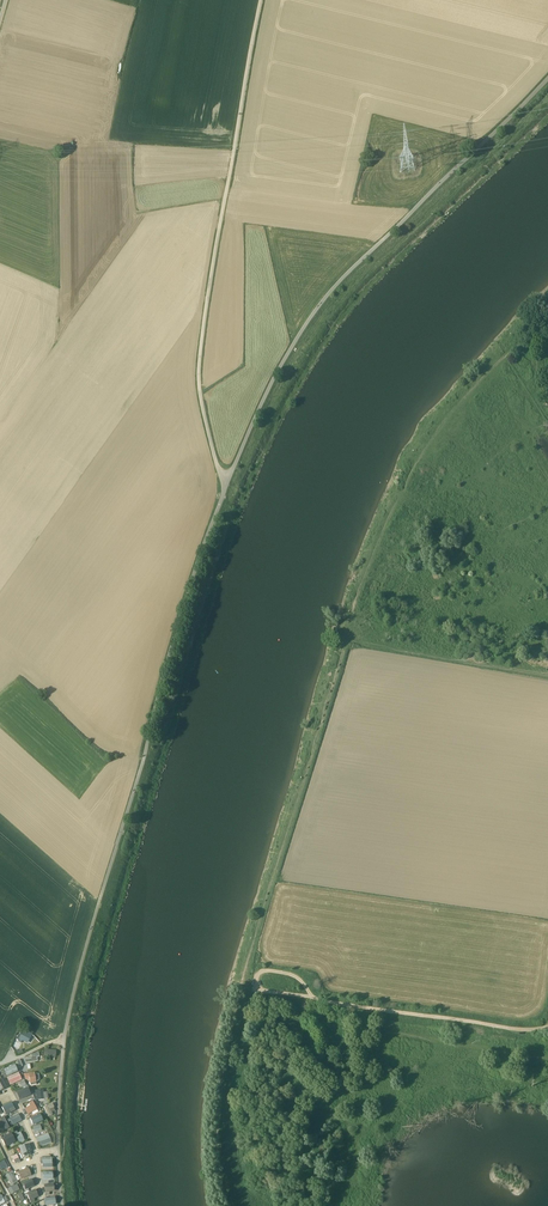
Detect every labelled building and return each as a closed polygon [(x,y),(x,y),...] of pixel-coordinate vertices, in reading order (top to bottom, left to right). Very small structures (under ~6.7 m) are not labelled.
[(18,1035),(15,1040),(17,1042),(20,1044),(22,1041),(26,1043),(30,1035),(24,1029),(20,1036),(18,1035)] [(44,1048),(43,1057),(54,1058),(54,1052),(47,1051),(47,1049),(44,1048)] [(31,1059),(25,1060),(25,1064),(37,1062),(36,1058),(38,1058),(38,1054),(30,1055),(31,1059)] [(14,1066),(3,1070),(6,1077),(17,1073),(14,1066)] [(18,1074),(7,1079),(10,1085),(20,1081),(18,1074)] [(35,1083),(34,1074),(25,1075),(26,1081),(30,1084),(30,1086),(36,1085),(35,1083)] [(26,1091),(16,1095),(19,1102),(29,1097),(26,1091)] [(40,1094),(39,1091),(33,1092),(35,1101),(44,1100),(43,1094),(40,1094)] [(29,1107),(23,1110),(27,1116),(31,1114),(32,1115),(37,1113),(36,1111),(37,1111),(32,1102),(28,1104),(29,1107)] [(3,1112),(13,1108),(11,1103),(1,1106),(3,1112)] [(52,1104),(43,1108),(47,1118),(52,1116),(51,1116),(52,1115),(51,1113),(54,1112),(52,1104)] [(17,1115),(6,1121),(8,1124),(10,1122),(13,1126),(21,1122),(17,1115)] [(40,1122),(32,1125),(32,1126),(42,1122),(39,1115),(38,1116),(40,1122)] [(40,1122),(38,1116),(29,1120),(32,1125),(40,1122)] [(11,1134),(0,1139),(5,1148),(15,1143),(11,1134)] [(20,1134),(15,1136),(19,1144),(24,1142),(20,1134)] [(38,1138),(35,1139),(36,1144),(38,1143),(40,1147),(49,1144),(46,1136),(38,1139),(38,1138)] [(28,1145),(19,1148),(21,1156),(22,1155),(23,1158),(30,1156),(29,1153),(30,1152),(28,1145)] [(16,1155),(11,1158),(15,1165),(19,1163),(16,1155)] [(50,1159),(39,1159),(40,1166),(41,1166),(42,1168),(50,1168),(50,1159)] [(27,1168),(17,1173),(20,1181),(31,1176),(27,1168)] [(12,1172),(5,1176),(11,1187),(17,1183),(14,1177),(13,1178),(12,1177),(14,1176),(12,1172)] [(30,1180),(22,1184),(25,1191),(34,1187),(30,1180)] [(16,1185),(7,1190),(10,1196),(19,1191),(16,1185)] [(51,1186),(43,1187),(45,1197),(49,1196),(49,1192),(52,1192),(51,1186)] [(34,1190),(26,1194),(31,1205),(35,1203),(33,1200),(38,1198),(34,1190)]
